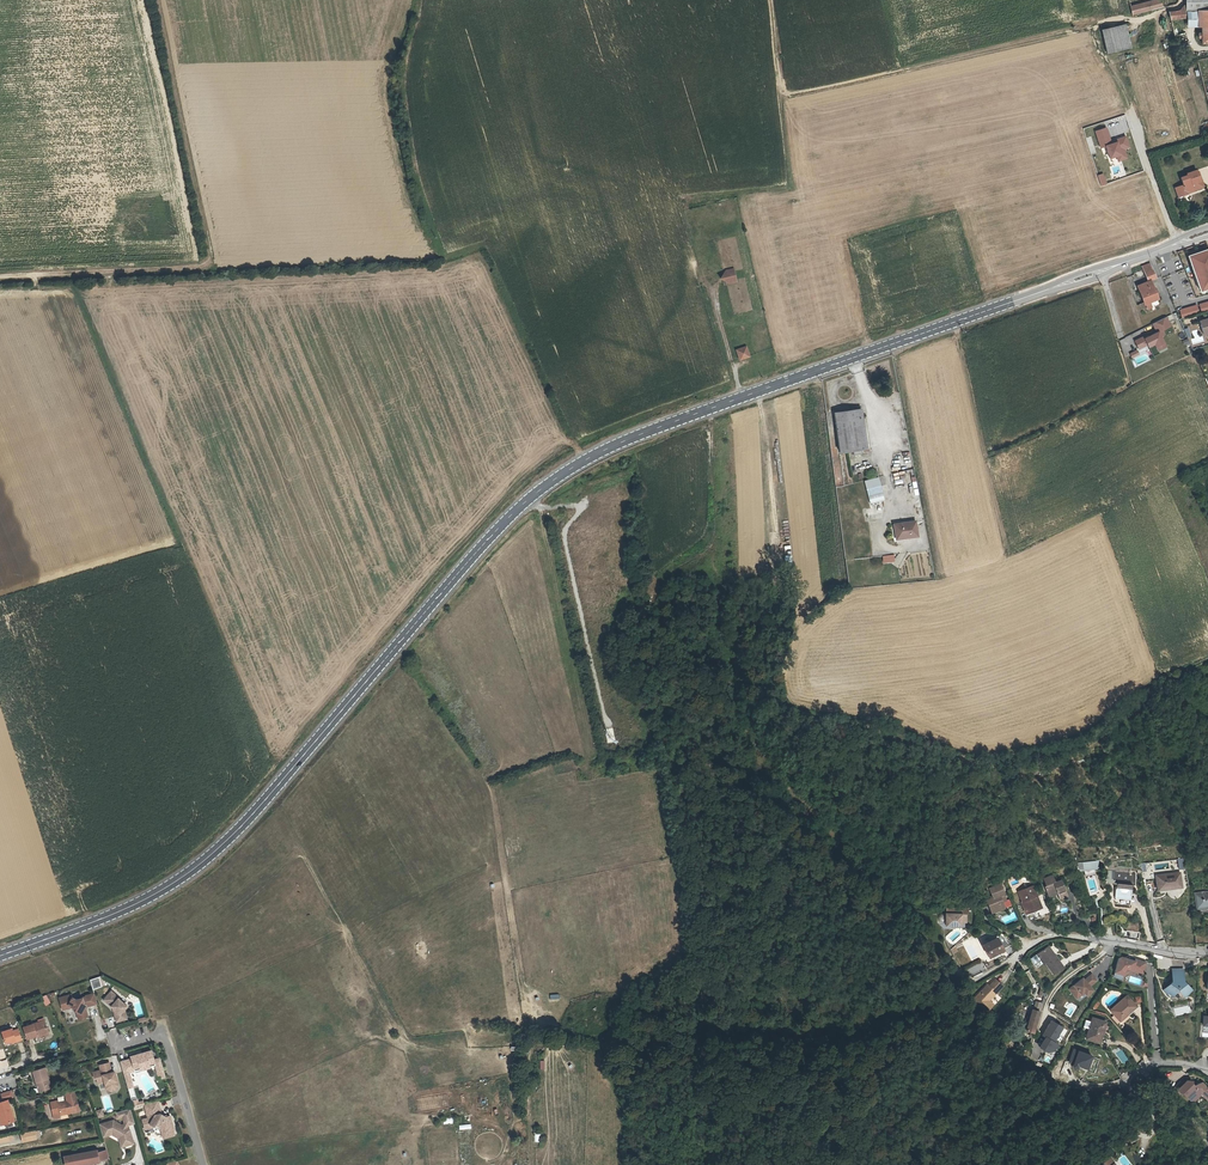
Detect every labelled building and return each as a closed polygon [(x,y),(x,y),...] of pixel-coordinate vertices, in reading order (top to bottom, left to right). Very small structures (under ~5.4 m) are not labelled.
[(1131,6),(1133,14),(1163,7),(1162,0),(1155,0),(1131,6)] [(1186,12),(1188,12),(1198,11),(1207,11),(1207,0),(1186,0),(1186,12)] [(1186,18),(1185,6),(1180,10),(1175,12),(1169,12),(1170,20),(1186,18)] [(1198,11),(1188,12),(1188,27),(1198,27),(1198,11)] [(1198,11),(1198,27),(1201,27),(1201,34),(1198,34),(1197,37),(1201,37),(1200,42),(1207,42),(1207,11),(1198,11)] [(1130,47),(1124,24),(1121,25),(1101,29),(1106,52),(1127,48),(1130,47)] [(1107,128),(1096,132),(1101,148),(1107,146),(1111,158),(1117,156),(1119,161),(1128,158),(1124,148),(1129,147),(1126,137),(1117,140),(1118,142),(1112,144),(1107,128)] [(1186,176),(1179,178),(1180,180),(1197,174),(1196,171),(1185,174),(1186,176)] [(1103,174),(1098,176),(1101,185),(1106,184),(1103,174)] [(1197,174),(1180,180),(1182,186),(1173,188),(1175,195),(1180,193),(1181,197),(1187,196),(1185,190),(1190,189),(1191,191),(1201,188),(1197,174)] [(1207,256),(1206,250),(1189,256),(1192,262),(1189,263),(1197,286),(1200,285),(1203,291),(1207,289),(1207,256)] [(1149,283),(1135,288),(1139,297),(1153,291),(1149,282),(1156,279),(1150,265),(1143,267),(1149,283)] [(733,268),(725,269),(717,278),(728,284),(736,282),(733,268)] [(1153,291),(1139,297),(1135,288),(1134,288),(1144,312),(1158,306),(1154,296),(1155,296),(1153,291)] [(1182,309),(1184,317),(1200,312),(1198,304),(1182,309)] [(1144,336),(1134,341),(1138,349),(1148,344),(1149,347),(1153,345),(1157,353),(1168,347),(1163,337),(1167,335),(1165,331),(1172,327),(1167,316),(1152,324),(1156,332),(1145,338),(1144,336)] [(1199,321),(1203,334),(1207,332),(1207,318),(1199,321)] [(739,359),(749,356),(745,346),(736,350),(739,359)] [(1132,359),(1139,355),(1137,350),(1129,354),(1132,359)] [(861,412),(834,415),(838,455),(862,453),(858,421),(862,421),(861,412)] [(894,485),(903,484),(902,478),(898,478),(897,473),(893,474),(894,485)] [(883,502),(878,479),(863,483),(868,505),(883,502)] [(890,540),(912,539),(910,524),(889,526),(890,540)] [(1099,864),(1083,865),(1083,866),(1084,871),(1084,872),(1085,879),(1096,877),(1099,864)] [(1135,878),(1115,875),(1114,887),(1116,888),(1115,902),(1129,903),(1131,889),(1134,889),(1135,878)] [(1166,891),(1178,889),(1176,875),(1152,878),(1155,895),(1166,893),(1166,891)] [(1060,902),(1067,899),(1061,885),(1055,887),(1052,880),(1044,884),(1046,891),(1045,891),(1048,898),(1056,895),(1058,899),(1060,902)] [(984,901),(987,910),(992,909),(993,913),(1002,910),(1000,903),(1004,902),(997,886),(987,890),(990,898),(984,901)] [(1024,915),(1032,912),(1030,907),(1038,904),(1031,886),(1017,892),(1020,902),(1019,902),(1024,915)] [(1195,897),(1198,910),(1207,908),(1207,906),(1207,895),(1195,897)] [(958,916),(942,916),(942,928),(958,928),(958,925),(958,917),(958,916)] [(1203,937),(1195,938),(1196,946),(1207,946),(1207,937),(1203,937)] [(996,942),(982,950),(988,962),(1003,954),(996,942)] [(1062,969),(1053,957),(1051,958),(1046,951),(1045,950),(1035,957),(1042,966),(1044,965),(1052,976),(1062,969)] [(1147,961),(1119,954),(1113,977),(1125,979),(1127,969),(1144,973),(1147,961)] [(980,959),(965,968),(971,977),(985,968),(980,959)] [(1173,982),(1165,990),(1171,996),(1178,991),(1183,996),(1190,990),(1184,983),(1184,971),(1173,970),(1173,982)] [(1091,985),(1098,981),(1092,972),(1085,977),(1084,977),(1068,987),(1077,1000),(1094,989),(1091,985)] [(99,976),(90,979),(93,989),(102,986),(99,976)] [(993,994),(995,996),(1001,989),(994,982),(988,988),(986,987),(971,1002),(984,1014),(991,1007),(987,1003),(985,1001),(993,994)] [(115,1012),(118,1021),(128,1019),(126,1009),(129,1006),(120,998),(121,997),(114,991),(107,997),(114,1004),(113,1006),(114,1007),(117,1010),(115,1012)] [(41,996),(46,1005),(51,1002),(46,994),(41,996)] [(88,1007),(98,1004),(96,994),(87,996),(87,997),(77,1000),(73,998),(72,995),(60,998),(63,1010),(73,1007),(77,1009),(76,1011),(77,1011),(82,1014),(83,1018),(88,1017),(86,1009),(85,1008),(86,1006),(88,1007)] [(987,1003),(995,996),(993,994),(985,1001),(987,1003)] [(114,1004),(107,997),(105,999),(113,1006),(114,1004)] [(1110,1012),(1116,1020),(1124,1013),(1127,1016),(1136,1009),(1126,997),(1110,1012)] [(1033,1007),(1042,1009),(1044,1002),(1035,1000),(1033,1007)] [(570,1012),(571,1031),(579,1031),(578,1011),(570,1012)] [(1031,1013),(1025,1034),(1033,1036),(1038,1014),(1035,1014),(1031,1013)] [(1124,1013),(1116,1020),(1119,1023),(1127,1016),(1124,1013)] [(1051,1018),(1043,1034),(1045,1036),(1040,1046),(1053,1053),(1059,1042),(1056,1040),(1064,1025),(1051,1018)] [(37,1035),(48,1032),(44,1020),(23,1027),(26,1038),(37,1035)] [(1100,1045),(1103,1035),(1101,1035),(1104,1024),(1093,1020),(1086,1041),(1100,1045)] [(14,1040),(15,1041),(21,1039),(18,1029),(12,1031),(11,1028),(1,1031),(4,1043),(10,1041),(14,1040)] [(1073,1064),(1089,1070),(1094,1054),(1078,1048),(1073,1064)] [(161,1073),(165,1072),(161,1059),(155,1060),(152,1051),(146,1053),(147,1055),(138,1057),(137,1055),(131,1056),(132,1059),(121,1062),(127,1086),(132,1085),(128,1070),(134,1069),(133,1066),(139,1065),(140,1067),(140,1068),(149,1066),(149,1065),(148,1062),(154,1061),(155,1063),(158,1073),(161,1073)] [(108,1061),(98,1064),(99,1069),(92,1071),(93,1078),(96,1077),(97,1082),(102,1080),(104,1081),(106,1087),(111,1090),(115,1088),(118,1084),(115,1075),(112,1076),(110,1071),(111,1071),(108,1061)] [(32,1070),(35,1082),(37,1081),(40,1091),(51,1088),(44,1067),(32,1070)] [(1200,1096),(1202,1098),(1207,1093),(1200,1085),(1199,1086),(1194,1086),(1190,1086),(1191,1084),(1185,1083),(1184,1085),(1185,1086),(1182,1089),(1181,1088),(1179,1085),(1170,1094),(1176,1100),(1181,1095),(1188,1102),(1193,1102),(1200,1096)] [(14,1120),(7,1099),(14,1097),(11,1089),(1,1092),(3,1100),(0,1101),(0,1118),(2,1123),(14,1120)] [(74,1103),(77,1103),(75,1091),(65,1093),(66,1101),(58,1103),(57,1101),(50,1102),(53,1115),(53,1114),(60,1113),(60,1115),(76,1111),(74,1103)] [(142,1120),(143,1126),(149,1124),(154,1127),(155,1126),(160,1128),(161,1133),(165,1132),(167,1138),(174,1136),(173,1131),(174,1130),(170,1116),(166,1117),(160,1114),(161,1113),(158,1101),(144,1105),(147,1118),(142,1120)] [(117,1118),(122,1117),(124,1123),(122,1126),(112,1121),(98,1124),(101,1137),(110,1134),(121,1138),(121,1139),(122,1144),(127,1143),(128,1145),(133,1144),(129,1130),(126,1128),(128,1125),(134,1124),(130,1109),(116,1113),(117,1118)] [(102,1116),(100,1110),(94,1111),(96,1117),(96,1118),(102,1116)] [(38,1129),(19,1132),(21,1141),(35,1139),(35,1137),(40,1136),(38,1129)] [(0,1136),(0,1142),(13,1140),(11,1134),(0,1136)] [(110,1134),(101,1137),(102,1139),(110,1137),(118,1139),(120,1147),(128,1145),(127,1143),(122,1144),(121,1139),(121,1138),(110,1134)] [(69,1164),(78,1164),(96,1162),(96,1161),(94,1153),(94,1150),(87,1152),(89,1161),(69,1164)] [(105,1150),(94,1153),(96,1161),(107,1158),(105,1150)] [(63,1156),(64,1164),(69,1164),(89,1161),(87,1152),(63,1156)]
